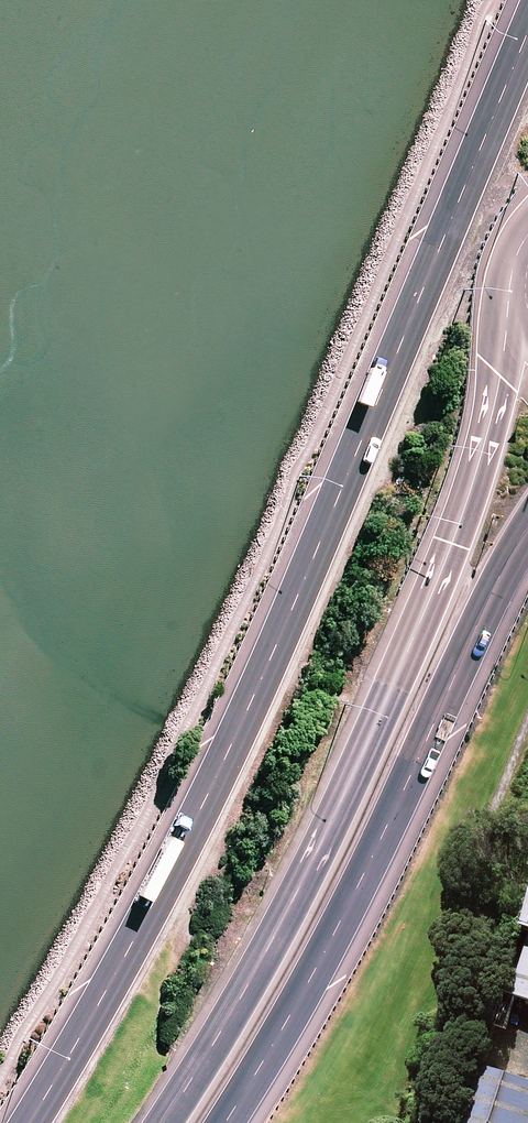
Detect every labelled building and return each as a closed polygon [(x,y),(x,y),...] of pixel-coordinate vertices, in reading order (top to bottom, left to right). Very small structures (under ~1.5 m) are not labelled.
[(521,920),(501,982),(527,991),(527,922),(521,920)] [(481,1062),(461,1122),(527,1122),(527,1078),(481,1062)]
